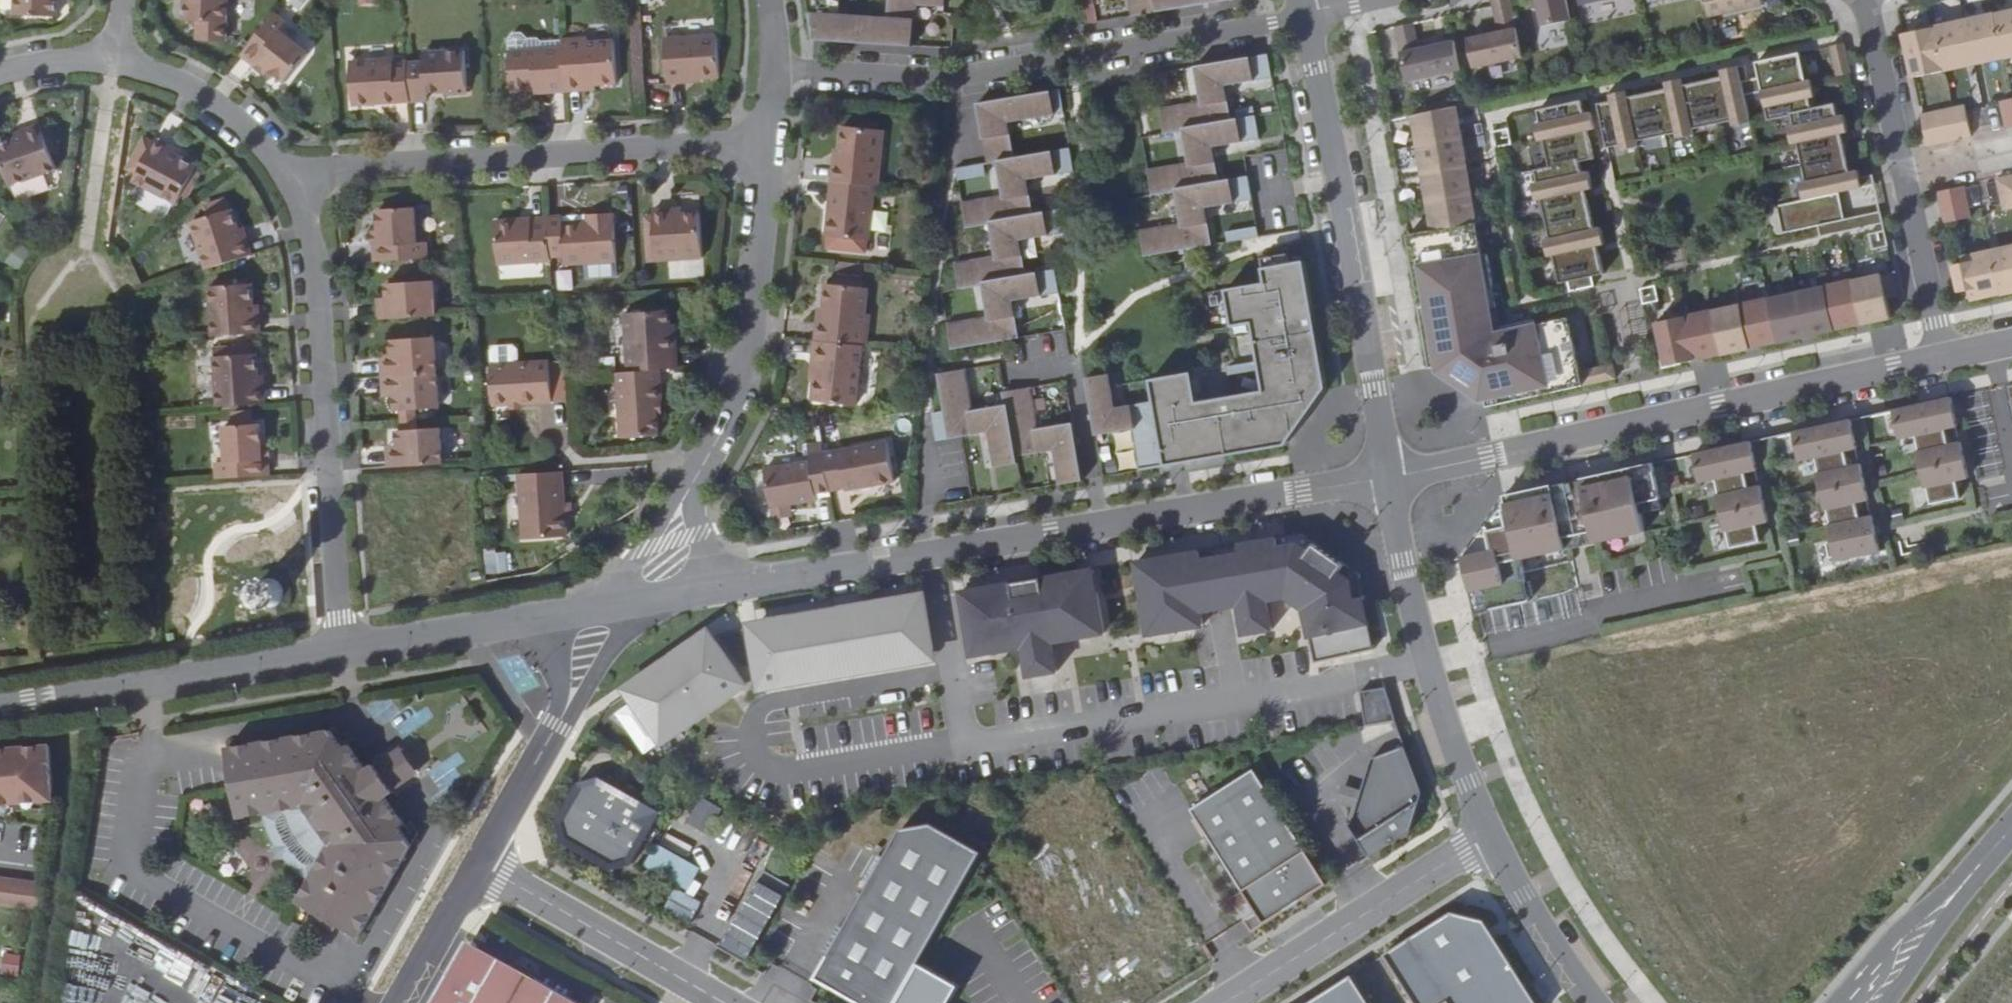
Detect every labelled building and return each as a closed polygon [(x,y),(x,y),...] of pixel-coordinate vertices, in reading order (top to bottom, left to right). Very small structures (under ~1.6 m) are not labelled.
[(24,13),(66,13),(67,0),(24,0),(24,13)] [(177,19),(219,21),(220,0),(177,0),(177,19)] [(812,41),(912,47),(915,4),(944,6),(944,0),(888,0),(887,17),(840,14),(841,0),(806,0),(812,41)] [(1131,15),(1223,0),(1129,0),(1131,15)] [(1467,39),(1474,69),(1523,58),(1510,0),(1491,0),(1498,33),(1467,39)] [(1541,26),(1571,20),(1566,0),(1536,0),(1541,26)] [(1577,6),(1580,21),(1614,15),(1611,0),(1608,0),(1577,6)] [(1710,17),(1763,6),(1762,0),(1706,0),(1710,17)] [(1905,41),(1912,75),(2004,55),(2004,56),(2011,55),(2011,9),(1995,13),(1994,12),(1909,31),(1911,39),(1905,41)] [(268,12),(235,53),(250,65),(255,59),(266,68),(282,81),(304,53),(275,30),(281,22),(268,12)] [(1413,23),(1395,27),(1407,82),(1461,70),(1454,41),(1418,48),(1413,23)] [(692,77),(717,76),(715,35),(661,37),(664,83),(681,82),(681,77),(692,77)] [(558,47),(561,91),(578,90),(578,84),(591,84),(614,82),(611,41),(584,43),(584,38),(558,39),(558,47)] [(1843,38),(1829,41),(1835,70),(1849,67),(1843,38)] [(544,92),(561,91),(558,47),(504,51),(506,90),(530,88),(544,87),(544,92)] [(1797,48),(1754,58),(1766,115),(1790,110),(1810,106),(1797,48)] [(403,62),(405,100),(424,99),(423,92),(440,90),(441,94),(464,92),(461,49),(421,51),(421,61),(403,62)] [(1181,222),(1140,229),(1145,256),(1213,244),(1206,207),(1253,199),(1248,175),(1219,180),(1213,146),(1260,138),(1256,115),(1231,119),(1225,85),(1272,77),(1266,52),(1193,64),(1200,100),(1159,108),(1163,131),(1183,128),(1188,162),(1147,169),(1152,193),(1175,189),(1181,222)] [(255,59),(250,65),(261,74),(266,68),(255,59)] [(349,104),(405,100),(403,62),(390,63),(390,60),(347,62),(349,104)] [(1729,69),(1593,99),(1602,143),(1746,112),(1739,76),(1731,78),(1729,69)] [(1061,90),(1003,99),(1006,122),(1009,121),(1064,113),(1061,90)] [(1581,95),(1538,105),(1550,163),(1535,166),(1561,280),(1568,279),(1570,290),(1594,284),(1592,273),(1604,271),(1579,156),(1594,153),(1581,95)] [(977,103),(986,161),(1014,157),(1009,121),(1006,122),(1003,99),(977,103)] [(2000,102),(2006,129),(2011,127),(2011,99),(2000,102)] [(1810,106),(1790,110),(1808,197),(1852,187),(1834,101),(1810,106)] [(1965,104),(1921,113),(1928,145),(1972,136),(1965,104)] [(1456,106),(1412,116),(1431,231),(1464,225),(1476,224),(1456,106)] [(37,126),(25,131),(3,139),(19,179),(65,161),(60,147),(65,145),(68,140),(60,115),(50,119),(49,116),(34,122),(37,126)] [(23,126),(25,131),(37,126),(34,122),(23,126)] [(874,183),(878,183),(883,127),(843,123),(840,150),(839,163),(833,162),(831,179),(874,183)] [(139,143),(133,155),(142,159),(134,176),(132,182),(177,203),(195,166),(176,157),(162,151),(165,146),(151,140),(150,143),(144,140),(139,143)] [(178,153),(165,146),(162,151),(176,157),(178,153)] [(985,317),(942,323),(946,348),(1014,337),(1009,299),(1055,292),(1052,268),(1027,272),(1022,238),(1069,231),(1065,207),(1036,212),(1032,178),(1074,172),(1070,148),(1014,157),(986,161),(955,166),(957,178),(985,174),(984,163),(997,161),(1002,196),(961,202),(965,226),(989,223),(994,256),(953,263),(956,287),(980,283),(985,317)] [(142,159),(133,155),(127,168),(128,173),(134,176),(142,159)] [(1998,179),(2004,209),(2011,208),(2011,176),(1998,179)] [(869,238),(874,183),(831,179),(826,234),(869,238)] [(1965,186),(1938,191),(1945,222),(1972,216),(1965,186)] [(371,242),(373,260),(424,257),(423,240),(412,241),(410,204),(375,206),(377,227),(378,242),(371,242)] [(645,212),(649,256),(704,252),(701,208),(670,210),(670,205),(652,206),(653,211),(645,212)] [(192,218),(206,266),(252,253),(248,238),(241,239),(237,226),(231,206),(192,218)] [(563,212),(547,213),(549,254),(565,252),(565,260),(618,257),(615,209),(590,210),(590,218),(584,218),(563,219),(563,212)] [(549,254),(547,213),(530,214),(531,217),(515,218),(515,214),(494,216),(497,259),(550,256),(549,254)] [(1881,213),(1818,226),(1821,237),(1883,224),(1881,213)] [(244,224),(237,226),(241,239),(248,238),(244,224)] [(1224,229),(1226,242),(1258,238),(1256,225),(1224,229)] [(1431,231),(1408,235),(1417,287),(1424,286),(1434,343),(1426,344),(1430,368),(1437,366),(1438,373),(1452,371),(1452,376),(1471,388),(1476,386),(1480,401),(1486,399),(1487,406),(1504,402),(1503,395),(1528,390),(1530,397),(1565,389),(1563,382),(1580,378),(1568,324),(1552,327),(1550,321),(1535,324),(1534,320),(1492,329),(1491,308),(1497,307),(1488,253),(1481,254),(1479,242),(1467,244),(1464,225),(1431,231)] [(1961,258),(1963,264),(1954,266),(1960,292),(1968,290),(1971,300),(2011,292),(2011,247),(1961,258)] [(1107,364),(1083,368),(1095,435),(1132,428),(1139,470),(1285,445),(1327,388),(1319,345),(1311,346),(1306,314),(1314,313),(1305,260),(1263,267),(1265,282),(1226,289),(1232,326),(1252,323),(1262,381),(1195,392),(1190,363),(1148,370),(1151,391),(1112,398),(1107,364)] [(556,291),(571,292),(572,273),(557,273),(556,291)] [(1708,311),(1650,323),(1660,367),(1717,354),(1718,356),(1747,350),(1747,348),(1775,342),(1775,343),(1833,331),(1833,329),(1862,323),(1862,324),(1891,318),(1887,298),(1898,295),(1894,273),(1882,276),(1881,273),(1823,285),(1824,287),(1766,299),(1766,298),(1737,304),(1737,306),(1708,312),(1708,311)] [(376,302),(377,318),(431,314),(428,277),(384,280),(385,294),(386,301),(376,302)] [(211,283),(214,333),(261,330),(260,314),(254,314),(253,299),(253,281),(211,283)] [(819,322),(817,341),(866,345),(878,346),(881,314),(875,314),(877,287),(828,283),(826,308),(825,322),(819,322)] [(624,309),(628,369),(662,366),(678,365),(676,321),(669,322),(668,305),(624,309)] [(379,360),(380,374),(435,371),(433,334),(389,337),(390,351),(390,359),(379,360)] [(522,396),(552,393),(550,354),(516,356),(515,342),(511,338),(493,340),(489,344),(490,358),(488,358),(492,398),(506,397),(522,396)] [(866,345),(817,341),(816,358),(820,359),(817,400),(860,404),(866,345)] [(256,342),(234,343),(234,353),(257,352),(256,342)] [(215,343),(217,405),(265,402),(264,386),(259,387),(258,370),(257,352),(234,353),(234,343),(215,343)] [(379,352),(379,360),(390,359),(390,351),(379,352)] [(1582,367),(1584,383),(1615,380),(1613,363),(1582,367)] [(628,369),(618,369),(622,433),(659,430),(658,410),(657,397),(664,397),(662,366),(628,369)] [(966,367),(936,373),(942,410),(931,412),(935,440),(988,431),(994,466),(1018,462),(1016,456),(1054,450),(1059,484),(1083,480),(1073,422),(1038,428),(1031,386),(1004,390),(1006,404),(973,409),(966,367)] [(435,371),(380,374),(381,391),(393,390),(394,396),(394,408),(399,408),(415,407),(438,405),(435,371)] [(1947,444),(1944,429),(1956,426),(1950,397),(1892,410),(1898,439),(1914,435),(1918,451),(1915,451),(1923,487),(1925,486),(1929,505),(1959,498),(1955,480),(1967,477),(1959,442),(1947,444)] [(399,408),(399,419),(416,417),(415,407),(399,408)] [(416,417),(399,419),(400,428),(416,427),(416,417)] [(1850,419),(1792,432),(1798,461),(1814,457),(1818,473),(1815,473),(1823,509),(1826,508),(1829,525),(1826,525),(1830,542),(1825,543),(1828,558),(1833,557),(1834,561),(1879,551),(1871,515),(1858,518),(1855,502),(1867,499),(1860,464),(1847,466),(1844,451),(1856,448),(1850,419)] [(216,463),(217,478),(270,475),(269,459),(263,459),(262,444),(260,422),(224,424),(226,462),(216,463)] [(386,450),(387,466),(442,462),(439,426),(416,427),(400,428),(396,428),(397,443),(398,449),(386,450)] [(1750,441),(1692,454),(1698,482),(1715,479),(1718,494),(1716,495),(1724,531),(1726,530),(1730,548),(1760,542),(1756,524),(1768,521),(1760,485),(1748,488),(1745,472),(1757,469),(1750,441)] [(827,454),(835,492),(850,489),(851,493),(900,484),(892,442),(827,454)] [(814,462),(769,471),(777,508),(821,500),(814,462)] [(1468,590),(1475,613),(1530,601),(1521,559),(1644,532),(1638,503),(1660,498),(1652,462),(1504,494),(1462,555),(1468,590)] [(568,533),(563,469),(550,470),(519,472),(524,536),(563,533),(568,533)] [(1302,534),(1136,563),(1148,635),(1202,626),(1200,612),(1229,607),(1233,636),(1262,632),(1256,602),(1275,596),(1295,608),(1313,662),(1373,642),(1364,603),(1358,568),(1302,534)] [(507,572),(506,548),(483,549),(484,573),(507,572)] [(1093,570),(961,592),(972,656),(1023,647),(1028,676),(1057,672),(1052,642),(1104,634),(1093,570)] [(275,606),(278,604),(281,601),(284,598),(285,595),(285,591),(285,587),(283,583),(281,580),(278,578),(270,576),(266,576),(263,577),(260,579),(257,583),(255,586),(255,590),(255,594),(256,597),(258,601),(260,603),(264,606),(268,607),(271,607),(275,606)] [(931,671),(920,595),(725,630),(736,704),(931,671)] [(686,645),(610,714),(653,756),(725,693),(686,645)] [(1396,721),(1385,687),(1360,691),(1366,726),(1396,721)] [(387,791),(367,762),(359,767),(343,743),(336,748),(324,729),(225,749),(236,817),(282,808),(285,816),(289,825),(294,834),(300,842),(312,854),(319,860),(295,900),(355,935),(405,852),(389,829),(396,824),(378,797),(387,791)] [(44,745),(0,749),(0,805),(48,802),(44,745)] [(380,753),(367,762),(387,791),(400,782),(411,775),(392,746),(380,753)] [(1404,746),(1369,760),(1360,794),(1348,792),(1345,803),(1357,806),(1353,823),(1349,825),(1370,857),(1412,830),(1423,794),(1404,746)] [(1255,769),(1192,810),(1256,912),(1244,920),(1251,932),(1327,884),(1255,769)] [(578,780),(556,820),(561,840),(610,868),(631,863),(661,811),(599,774),(578,780)] [(1338,801),(1345,803),(1348,792),(1341,789),(1338,801)] [(699,796),(686,823),(706,831),(718,805),(699,796)] [(830,955),(835,958),(822,981),(861,1002),(897,1002),(920,963),(983,851),(932,822),(901,829),(830,955)] [(677,884),(689,860),(654,843),(642,867),(677,884)] [(761,869),(722,945),(748,958),(787,882),(761,869)] [(40,913),(43,883),(0,877),(0,907),(40,913)] [(664,908),(691,919),(699,899),(673,888),(664,908)] [(1452,911),(1385,954),(1416,1002),(1447,1002),(1449,1002),(1450,1002),(1539,1002),(1484,917),(1452,911)] [(494,921),(487,917),(480,928),(487,932),(494,921)] [(474,951),(467,947),(457,965),(516,998),(527,978),(476,949),(474,951)] [(19,955),(2,952),(0,962),(0,973),(16,976),(19,955)] [(835,958),(830,955),(817,977),(822,981),(835,958)] [(960,985),(920,963),(897,1002),(950,1002),(960,985)] [(457,965),(435,1002),(571,1002),(527,978),(516,998),(457,965)] [(1308,1002),(1371,1002),(1352,974),(1308,1002)]
